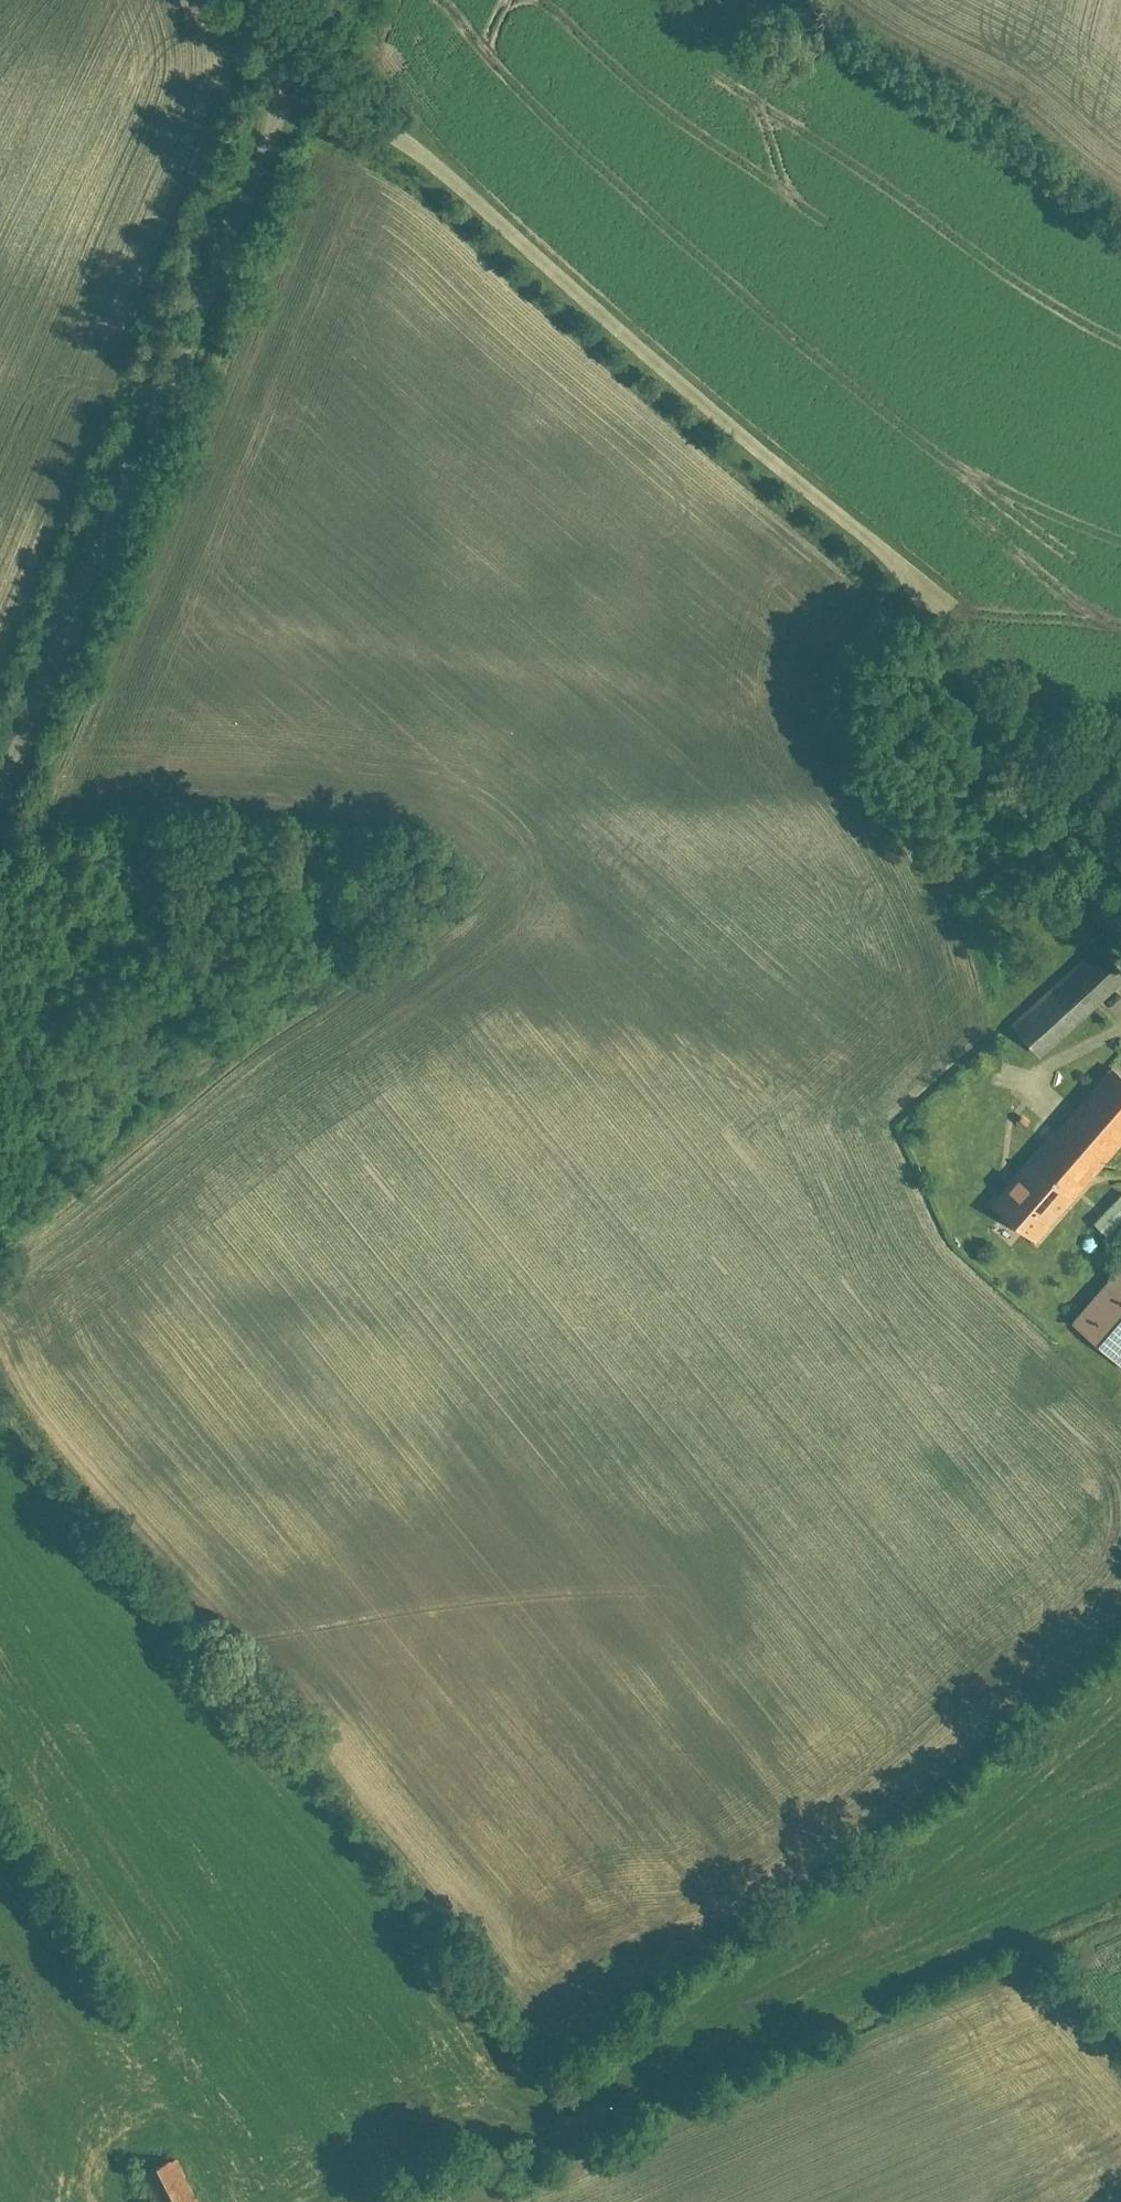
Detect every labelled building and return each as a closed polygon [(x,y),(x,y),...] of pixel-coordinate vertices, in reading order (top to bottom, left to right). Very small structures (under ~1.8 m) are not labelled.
[(1120,980),(1120,972),(1099,948),(1015,1023),(1041,1052),(1120,980)] [(1036,1155),(1078,1192),(1120,1143),(1120,1074),(1113,1067),(1036,1155)] [(1037,1239),(1078,1192),(1036,1155),(995,1202),(1037,1239)] [(1074,1323),(1120,1364),(1120,1269),(1074,1323)] [(156,2201),(195,2201),(177,2151),(142,2163),(156,2201)]
